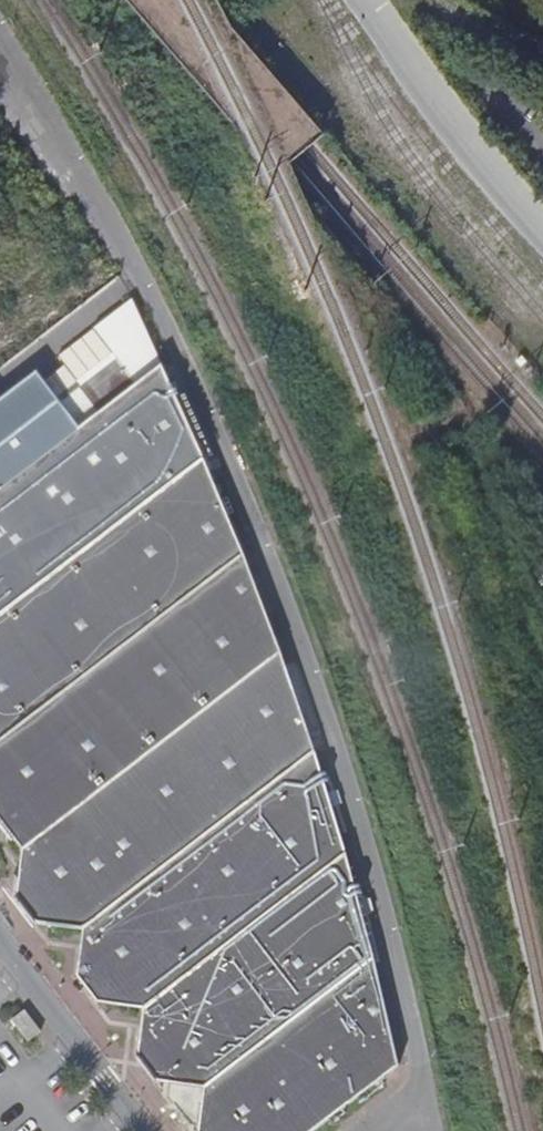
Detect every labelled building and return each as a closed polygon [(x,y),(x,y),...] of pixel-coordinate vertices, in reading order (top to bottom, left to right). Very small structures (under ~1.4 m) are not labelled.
[(164,366),(0,494),(0,618),(206,458),(164,366)] [(246,554),(206,458),(0,618),(0,744),(246,554)] [(52,829),(283,652),(246,554),(0,744),(0,818),(23,851),(52,829)] [(283,652),(52,829),(23,851),(21,852),(19,866),(32,868),(28,896),(21,901),(35,920),(86,927),(112,908),(317,750),(283,652)] [(317,750),(112,908),(86,927),(81,931),(80,944),(91,946),(88,973),(79,980),(99,1004),(146,1010),(174,988),(348,852),(317,750)] [(348,852),(174,988),(146,1010),(142,1012),(140,1024),(151,1026),(147,1053),(142,1058),(158,1081),(204,1089),(234,1066),(376,957),(348,852)] [(15,894),(21,901),(28,896),(32,868),(19,866),(15,894)] [(75,973),(79,980),(88,973),(91,946),(80,944),(75,973)] [(402,1066),(376,957),(234,1066),(204,1089),(202,1106),(215,1108),(211,1130),(314,1130),(402,1066)] [(27,1003),(10,1016),(21,1030),(29,1041),(45,1028),(27,1003)] [(136,1052),(142,1058),(147,1053),(151,1026),(140,1024),(136,1052)] [(202,1106),(199,1130),(211,1130),(215,1108),(202,1106)]
